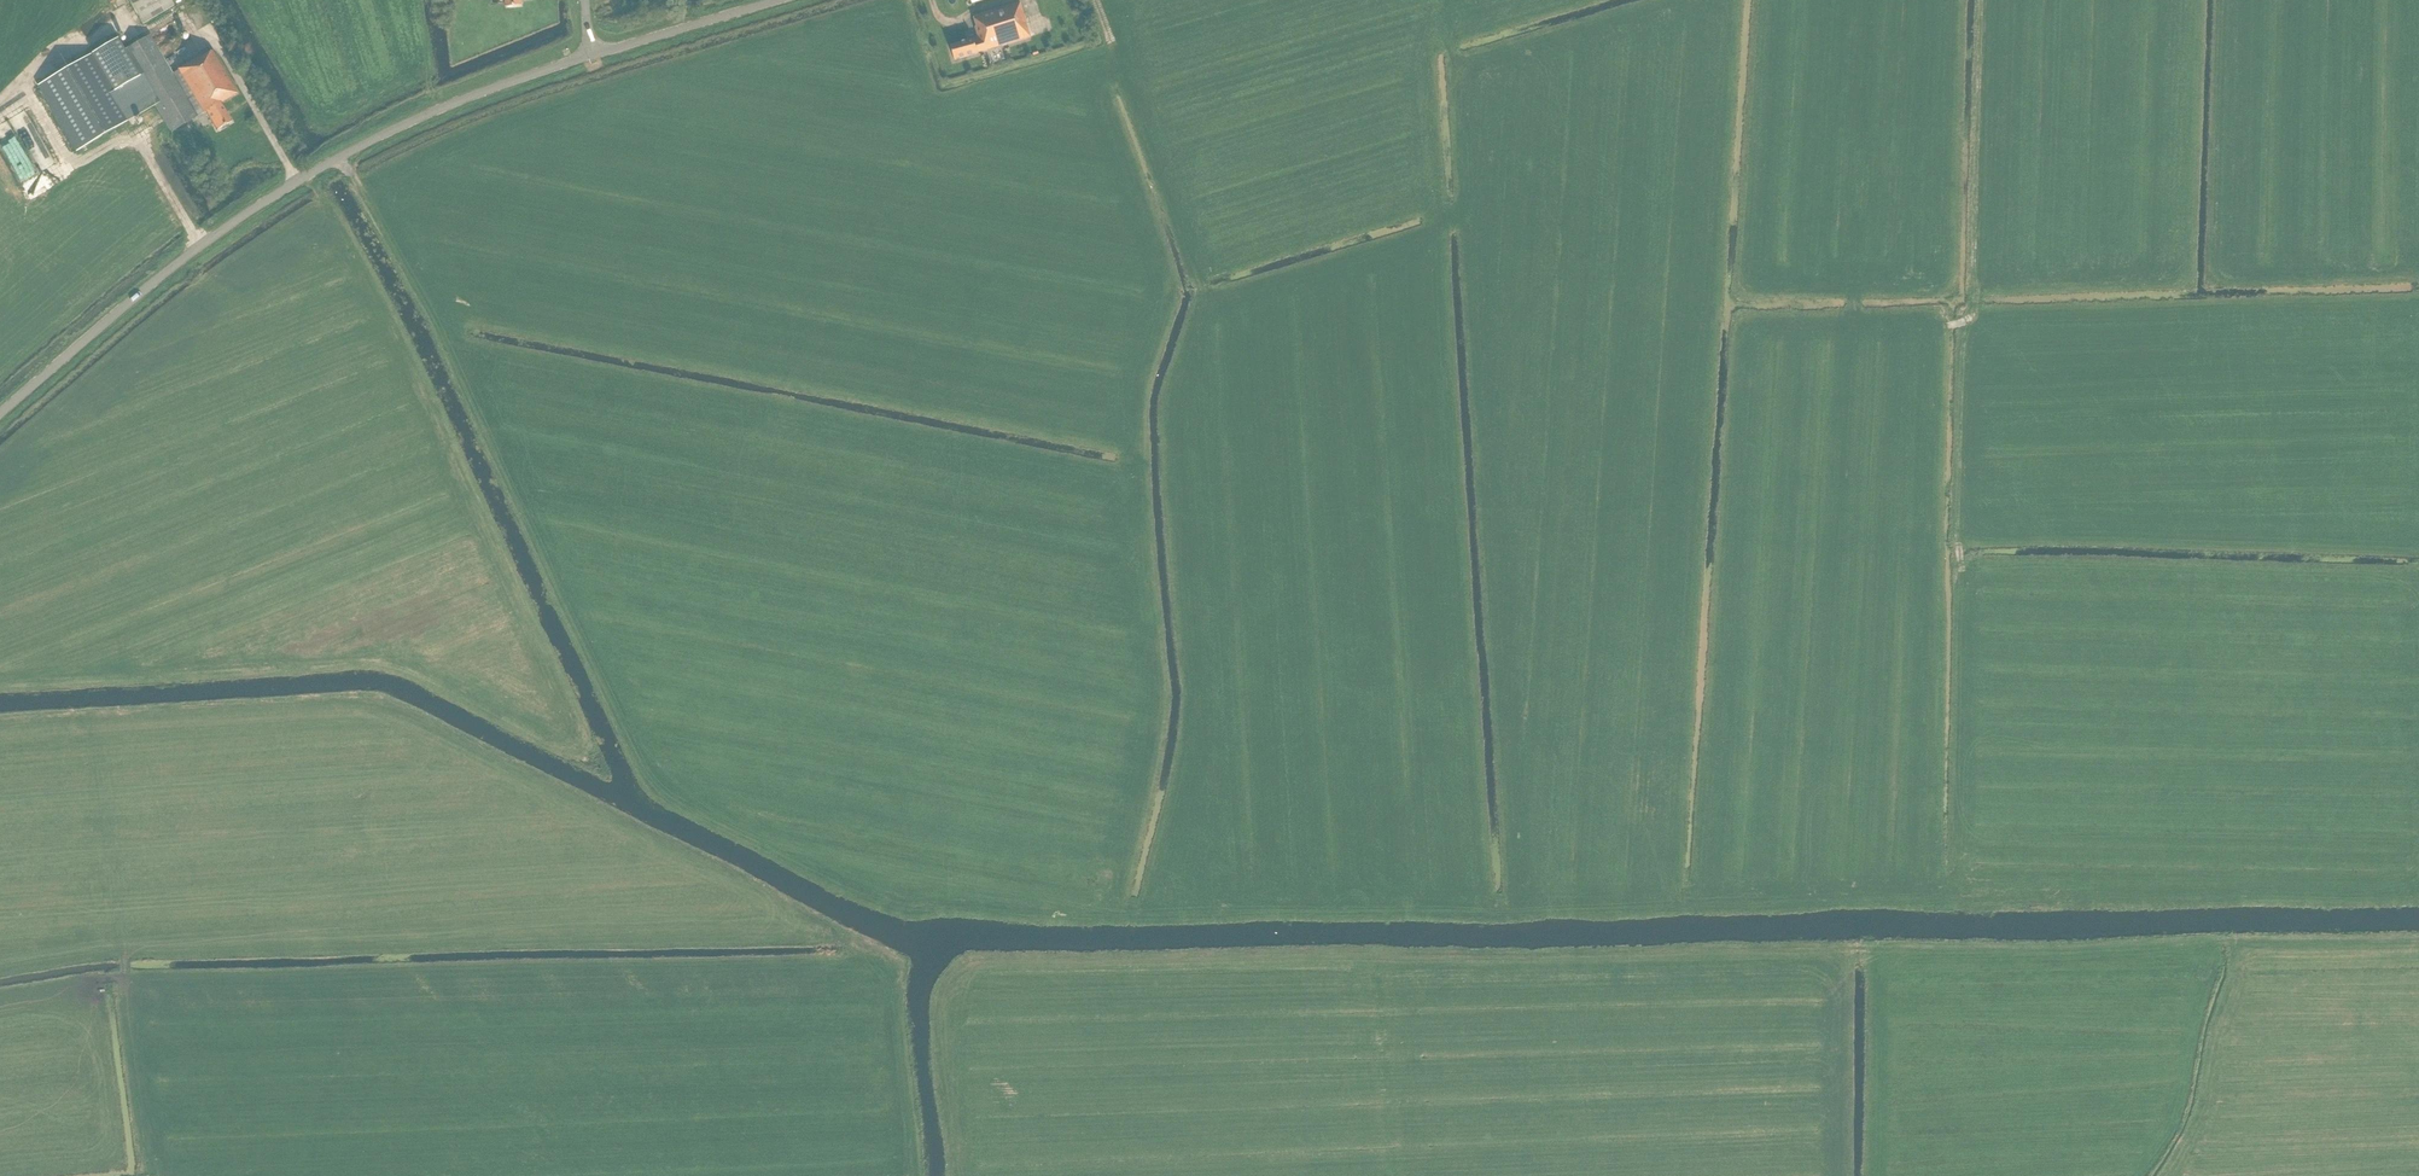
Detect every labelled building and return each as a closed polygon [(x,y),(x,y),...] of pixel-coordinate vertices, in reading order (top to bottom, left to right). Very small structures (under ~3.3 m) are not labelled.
[(174,5),(171,0),(129,0),(143,24),(174,5)] [(954,60),(1030,37),(1020,3),(973,17),(976,27),(975,27),(979,41),(974,42),(973,40),(950,47),(954,60)] [(198,10),(191,14),(200,28),(207,24),(198,10)] [(179,69),(179,70),(172,74),(149,35),(124,51),(117,39),(38,86),(77,151),(133,118),(120,97),(143,83),(172,131),(198,116),(195,112),(202,108),(205,112),(206,111),(218,130),(232,122),(221,102),(237,93),(212,50),(202,57),(201,55),(179,69)] [(43,178),(59,168),(29,120),(32,137),(25,141),(27,155),(32,163),(32,164),(41,178),(26,187),(27,195),(32,203),(37,202),(51,194),(50,189),(43,178)]
